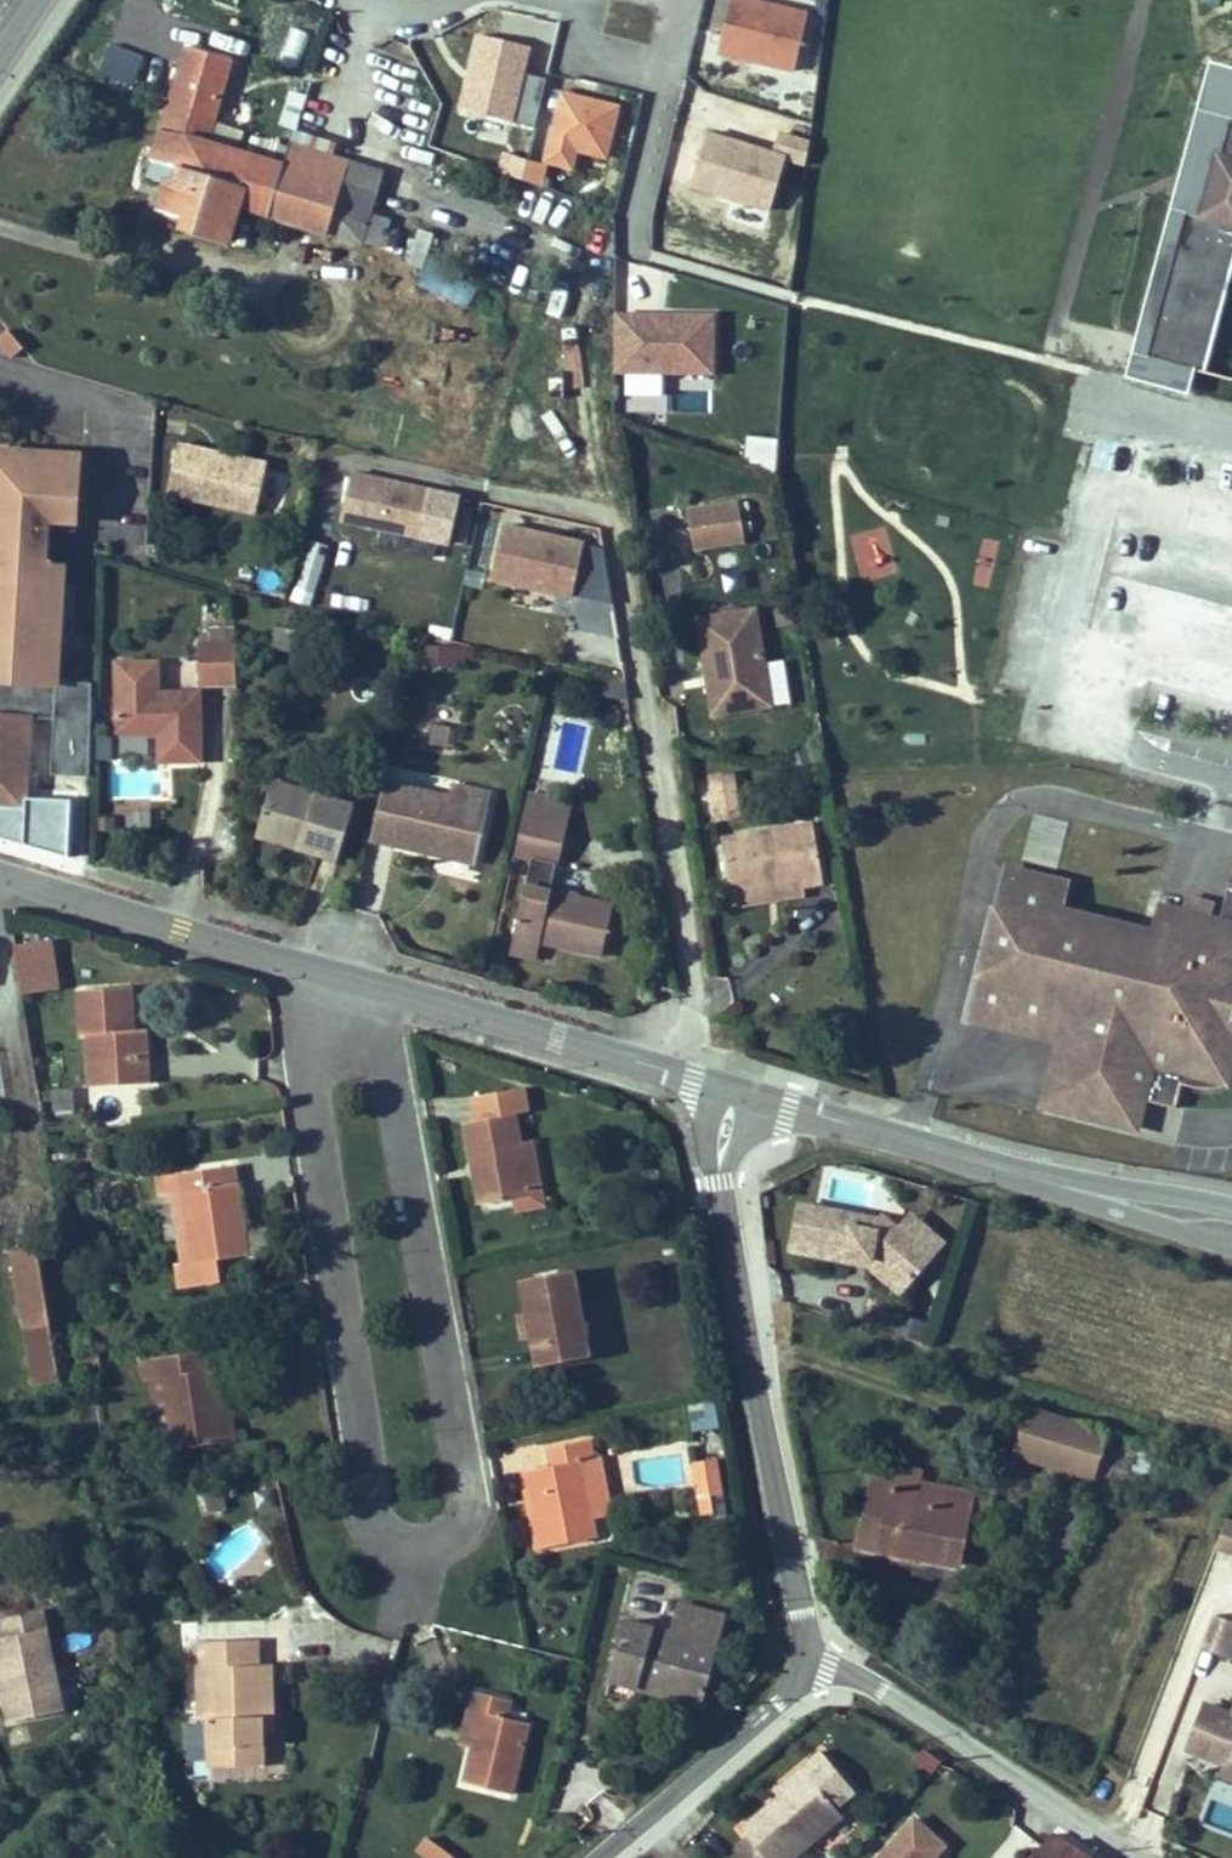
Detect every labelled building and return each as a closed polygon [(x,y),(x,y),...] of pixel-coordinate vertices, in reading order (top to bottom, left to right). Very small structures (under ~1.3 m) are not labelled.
[(700,29),(721,34),(728,0),(706,0),(700,29)] [(753,0),(734,0),(722,52),(799,72),(812,15),(753,0)] [(213,38),(212,50),(248,53),(249,42),(213,38)] [(278,169),(272,189),(236,177),(195,163),(214,92),(170,81),(132,200),(151,206),(226,228),(317,255),(362,194),(278,169)] [(613,123),(554,108),(537,181),(565,188),(569,169),(600,176),(613,123)] [(783,160),(706,141),(692,198),(769,217),(783,160)] [(241,158),(236,177),(272,189),(278,169),(241,158)] [(1214,160),(1198,226),(1231,235),(1231,164),(1214,160)] [(348,263),(369,196),(362,194),(317,255),(348,263)] [(168,254),(215,265),(226,228),(151,206),(142,233),(172,242),(168,254)] [(469,308),(480,278),(427,258),(415,288),(469,308)] [(716,379),(717,314),(616,314),(616,398),(663,399),(663,379),(716,379)] [(745,436),(744,466),(777,468),(779,437),(745,436)] [(59,682),(62,636),(77,637),(80,584),(65,583),(66,566),(50,565),(52,530),(79,532),(85,454),(0,448),(0,678),(59,682)] [(203,464),(172,456),(160,505),(248,527),(260,477),(236,472),(235,479),(202,471),(203,464)] [(236,472),(203,464),(202,471),(235,479),(236,472)] [(463,499),(352,475),(340,526),(452,550),(463,499)] [(589,542),(504,524),(491,583),(576,601),(589,542)] [(685,533),(692,573),(741,564),(735,524),(685,533)] [(884,528),(852,535),(860,577),(892,571),(884,528)] [(295,592),(315,597),(329,545),(308,540),(295,592)] [(292,652),(294,630),(273,628),(271,650),(292,652)] [(754,633),(696,643),(714,739),(772,730),(764,686),(754,633)] [(465,666),(464,644),(424,646),(425,668),(465,666)] [(187,669),(187,708),(227,708),(226,667),(187,669)] [(783,683),(764,686),(772,730),(791,726),(783,683)] [(592,706),(604,709),(608,687),(596,684),(592,706)] [(144,687),(130,688),(130,718),(145,718),(144,687)] [(103,688),(103,719),(103,761),(145,761),(147,788),(189,787),(188,717),(145,718),(130,718),(130,688),(103,688)] [(26,810),(33,718),(0,716),(0,808),(26,810)] [(450,752),(454,727),(431,723),(427,747),(450,752)] [(710,792),(717,832),(738,828),(731,789),(710,792)] [(449,790),(444,809),(485,816),(489,798),(449,790)] [(444,809),(381,794),(368,852),(472,874),(485,816),(444,809)] [(262,796),(249,840),(295,852),(291,863),(334,875),(350,821),(262,796)] [(564,834),(540,829),(543,815),(522,810),(510,866),(531,871),(515,949),(539,954),(601,969),(611,918),(550,904),(564,834)] [(119,813),(120,830),(151,829),(151,812),(119,813)] [(567,820),(543,815),(540,829),(564,834),(567,820)] [(1060,869),(1069,824),(1031,816),(1022,861),(1060,869)] [(722,855),(731,907),(803,893),(805,903),(827,899),(815,839),(722,855)] [(291,863),(295,852),(249,840),(245,851),(291,863)] [(1122,1135),(1128,1108),(1138,1111),(1182,1121),(1188,1098),(1191,1098),(1196,1099),(1201,1099),(1206,1099),(1211,1099),(1217,1098),(1222,1098),(1226,1096),(1231,1095),(1231,1094),(1231,1032),(1223,1030),(1230,1001),(1231,1002),(1231,901),(1222,899),(1214,936),(1148,920),(1141,947),(1066,928),(1073,901),(1011,887),(977,1032),(1067,1053),(1051,1119),(1122,1135)] [(22,996),(62,990),(54,940),(14,946),(22,996)] [(535,975),(539,954),(515,949),(510,969),(535,975)] [(94,1084),(120,1083),(121,1094),(152,1093),(152,1067),(141,1067),(141,1038),(140,995),(87,996),(87,1039),(93,1040),(94,1084)] [(141,1067),(152,1067),(151,1038),(141,1038),(141,1067)] [(94,1094),(121,1094),(120,1083),(94,1084),(94,1094)] [(53,1090),(54,1116),(77,1116),(77,1089),(53,1090)] [(1138,1111),(1128,1108),(1122,1135),(1132,1138),(1138,1111)] [(522,1196),(539,1193),(531,1142),(526,1109),(474,1118),(481,1158),(490,1156),(498,1200),(522,1196)] [(554,1206),(544,1139),(531,1142),(539,1193),(522,1196),(525,1212),(554,1206)] [(86,1172),(83,1153),(67,1155),(70,1175),(86,1172)] [(488,1202),(498,1200),(490,1156),(481,1158),(488,1202)] [(240,1174),(184,1183),(195,1275),(252,1266),(240,1174)] [(884,1220),(795,1202),(785,1254),(869,1271),(903,1299),(948,1245),(913,1215),(899,1233),(884,1220)] [(18,1263),(27,1334),(51,1329),(41,1260),(18,1263)] [(533,1310),(537,1336),(542,1366),(594,1356),(577,1268),(526,1277),(533,1310)] [(523,1312),(528,1338),(537,1336),(533,1310),(523,1312)] [(38,1371),(56,1368),(51,1329),(27,1334),(32,1369),(38,1371)] [(211,1382),(208,1362),(146,1369),(149,1390),(154,1390),(166,1389),(174,1442),(177,1462),(226,1455),(216,1381),(211,1382)] [(166,1389),(154,1390),(163,1444),(174,1442),(166,1389)] [(717,1402),(689,1406),(693,1434),(721,1430),(717,1402)] [(1108,1462),(1114,1447),(1021,1415),(1009,1448),(1027,1454),(1023,1468),(1098,1492),(1102,1482),(1132,1492),(1139,1473),(1108,1462)] [(555,1462),(530,1467),(543,1543),(594,1534),(589,1500),(583,1457),(596,1456),(592,1435),(552,1442),(555,1462)] [(596,1456),(583,1457),(589,1500),(603,1498),(596,1456)] [(699,1519),(727,1514),(718,1460),(690,1464),(699,1519)] [(958,1576),(975,1503),(878,1481),(860,1552),(958,1576)] [(1220,1521),(1210,1549),(1231,1555),(1231,1524),(1220,1521)] [(603,1679),(699,1698),(711,1637),(708,1636),(714,1607),(671,1597),(665,1626),(616,1616),(603,1679)] [(1210,1616),(1199,1646),(1223,1656),(1231,1633),(1231,1623),(1210,1616)] [(4,1631),(8,1650),(0,1652),(0,1697),(9,1735),(61,1723),(39,1623),(4,1631)] [(213,1794),(264,1794),(265,1761),(265,1744),(277,1745),(278,1691),(264,1690),(264,1668),(204,1668),(203,1746),(212,1747),(213,1794)] [(460,1779),(508,1791),(524,1720),(504,1715),(507,1696),(470,1687),(465,1705),(476,1707),(468,1745),(460,1779)] [(476,1707),(465,1705),(457,1743),(468,1745),(476,1707)] [(1183,1756),(1222,1770),(1218,1782),(1231,1787),(1231,1723),(1226,1720),(1199,1710),(1183,1756)] [(277,1745),(265,1744),(265,1761),(277,1761),(277,1745)] [(743,1840),(727,1853),(730,1857),(790,1857),(797,1853),(837,1824),(838,1823),(832,1814),(852,1799),(821,1755),(801,1770),(806,1779),(775,1802),(736,1830),(743,1840)] [(775,1802),(806,1779),(801,1770),(769,1793),(775,1802)] [(910,1833),(886,1857),(935,1857),(910,1833)] [(407,1854),(413,1857),(436,1857),(414,1843),(407,1854)]
